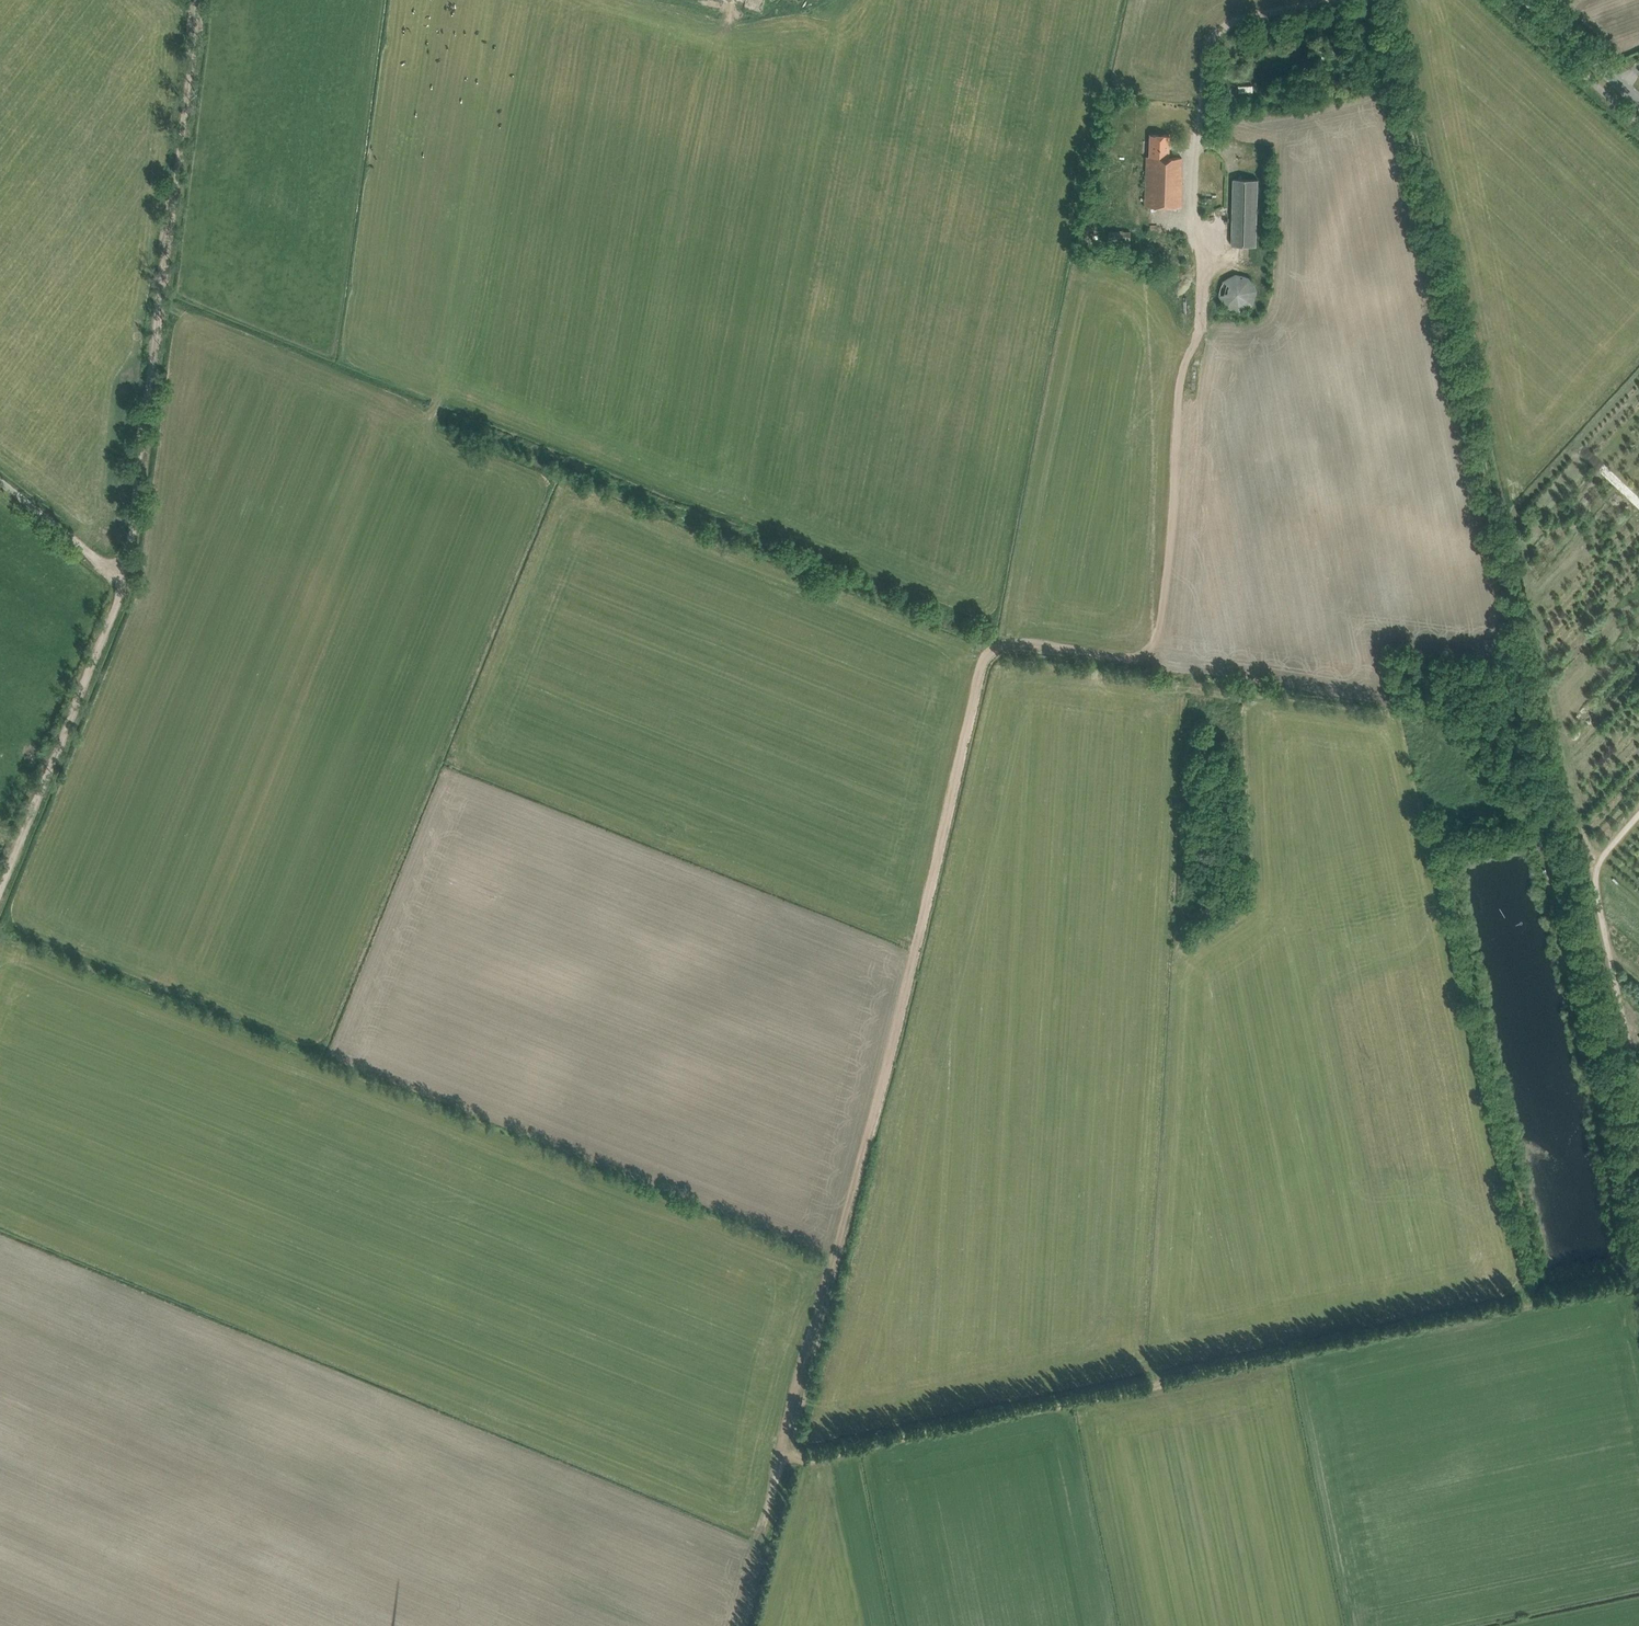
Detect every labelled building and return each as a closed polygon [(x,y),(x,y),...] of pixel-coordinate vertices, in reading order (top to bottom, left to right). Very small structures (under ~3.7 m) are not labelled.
[(1182,175),(1183,157),(1168,157),(1169,135),(1150,135),(1149,154),(1147,154),(1147,165),(1145,207),(1181,207),(1182,190),(1182,175)] [(1232,245),(1255,245),(1257,179),(1234,178),(1232,245)] [(1236,272),(1222,279),(1219,294),(1226,307),(1240,311),(1253,304),(1258,289),(1250,276),(1236,272)] [(1549,897),(1552,913),(1559,912),(1556,896),(1549,897)] [(1573,991),(1575,1002),(1585,1001),(1582,989),(1573,991)]
